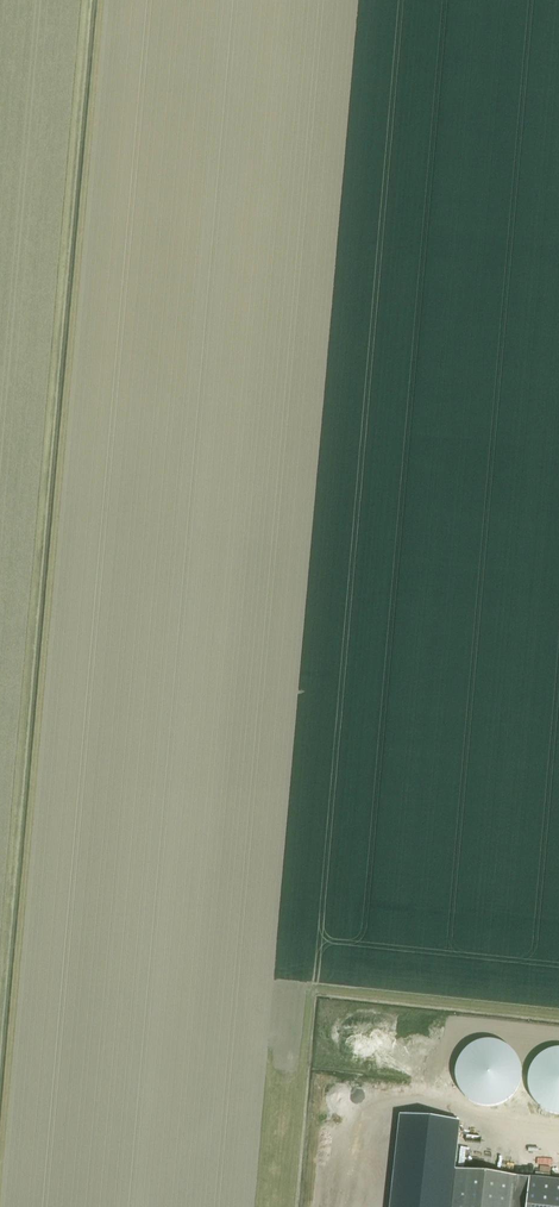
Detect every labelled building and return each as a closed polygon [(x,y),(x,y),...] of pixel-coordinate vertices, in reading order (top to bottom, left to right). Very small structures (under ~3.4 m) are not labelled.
[(461,1120),(400,1113),(390,1206),(452,1206),(453,1198),(456,1170),(461,1120)] [(453,1198),(452,1206),(558,1206),(558,1181),(456,1170),(453,1198)]
